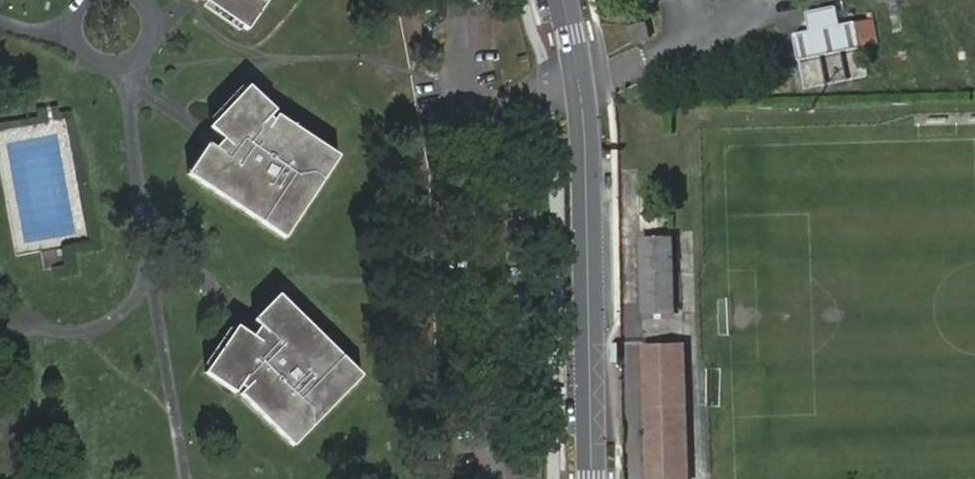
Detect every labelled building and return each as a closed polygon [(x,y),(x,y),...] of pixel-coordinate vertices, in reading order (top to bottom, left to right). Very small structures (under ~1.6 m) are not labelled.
[(243,31),(248,35),(270,6),(263,0),(264,0),(204,0),(203,1),(208,5),(243,31)] [(238,37),(243,31),(208,5),(203,12),(238,37)] [(843,39),(846,50),(859,48),(854,26),(852,23),(851,22),(849,21),(839,24),(834,9),(832,6),(830,6),(808,11),(806,12),(804,14),(804,17),(807,31),(792,34),(791,35),(791,37),(795,62),(808,59),(806,46),(814,44),(823,43),(826,55),(838,52),(836,40),(843,39)] [(860,21),(863,45),(874,44),(871,19),(860,21)] [(635,25),(638,42),(659,38),(655,21),(635,25)] [(838,52),(846,50),(843,39),(836,40),(838,52)] [(817,57),(826,55),(823,43),(814,44),(817,57)] [(806,46),(808,59),(817,57),(814,44),(806,46)] [(860,50),(849,53),(856,77),(867,74),(860,50)] [(804,88),(846,80),(841,53),(799,61),(804,88)] [(209,120),(215,126),(244,96),(239,91),(209,120)] [(244,96),(215,126),(209,131),(221,143),(213,152),(207,147),(186,178),(283,244),(339,162),(277,120),(274,126),(269,121),(274,114),(249,92),(244,96)] [(650,237),(651,313),(678,313),(676,236),(650,237)] [(38,256),(41,273),(63,270),(60,252),(38,256)] [(231,335),(205,371),(201,376),(232,397),(237,390),(240,392),(235,397),(288,452),(358,381),(276,299),(252,324),(256,329),(248,340),(235,331),(231,335)] [(200,367),(205,371),(231,335),(225,331),(200,367)] [(655,478),(692,478),(689,346),(652,346),(655,478)]
